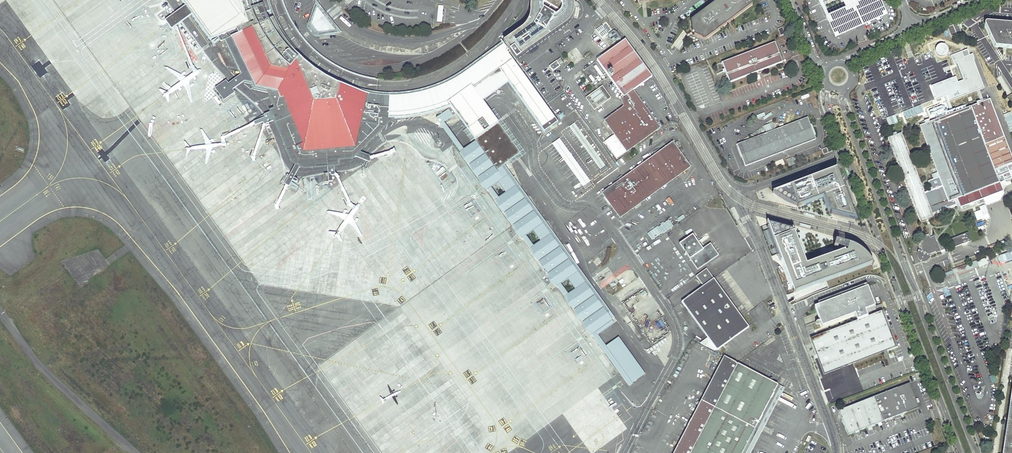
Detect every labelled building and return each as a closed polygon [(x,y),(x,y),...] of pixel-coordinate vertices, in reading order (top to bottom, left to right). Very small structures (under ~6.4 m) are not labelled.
[(187,5),(165,20),(171,28),(193,13),(212,40),(218,37),(233,31),(275,15),(278,13),(276,9),(275,6),(274,4),(273,0),(183,0),(187,5)] [(516,60),(565,26),(568,24),(571,20),(573,16),(574,12),(575,8),(574,4),(573,0),(532,0),(531,4),(530,13),(530,17),(528,21),(526,25),(523,28),(519,31),(503,43),(504,44),(508,50),(516,60)] [(690,21),(691,33),(693,33),(693,35),(704,40),(728,22),(752,5),(751,0),(718,0),(714,3),(690,21)] [(843,1),(844,3),(847,2),(848,5),(846,5),(845,6),(845,7),(845,8),(846,10),(827,18),(833,31),(851,24),(852,26),(855,25),(856,27),(862,25),(861,23),(864,21),(863,18),(880,11),(876,0),(869,0),(853,7),(849,0),(844,0),(843,1)] [(329,17),(316,1),(307,25),(312,30),(316,36),(342,33),(329,17)] [(862,25),(882,16),(880,11),(863,18),(864,21),(861,23),(862,25)] [(239,67),(243,75),(229,86),(227,82),(216,90),(224,102),(236,94),(233,91),(247,82),(252,83),(255,89),(260,90),(271,92),(279,111),(275,112),(256,120),(257,123),(266,120),(267,123),(278,118),(280,124),(294,157),(295,159),(298,161),(290,176),(293,178),(302,163),(305,165),(328,163),(329,182),(332,181),(332,174),(334,173),(334,162),(336,162),(336,159),(348,158),(352,155),(367,160),(369,155),(356,150),(373,133),(389,118),(392,115),(398,110),(394,89),(377,87),(362,85),(355,82),(352,84),(350,83),(350,84),(348,84),(348,82),(344,81),(343,82),(340,81),(340,77),(338,73),(335,72),(330,72),(327,74),(325,73),(326,71),(322,68),(320,69),(316,66),(316,65),(310,60),(308,58),(306,56),(304,54),(301,51),(299,50),(296,47),(297,46),(296,44),(294,42),(293,43),(285,32),(283,29),(279,23),(275,15),(233,31),(218,37),(221,43),(218,44),(228,65),(239,67)] [(984,24),(994,46),(1011,47),(1011,22),(985,20),(984,21),(984,24)] [(951,36),(961,32),(957,22),(947,27),(951,36)] [(835,36),(856,27),(855,25),(852,26),(851,24),(833,31),(835,36)] [(394,89),(398,110),(392,115),(399,115),(407,114),(415,113),(424,111),(436,108),(445,105),(448,103),(474,140),(495,169),(504,162),(525,148),(495,107),(487,97),(508,82),(548,134),(561,123),(507,51),(508,50),(504,44),(503,43),(499,38),(488,54),(483,57),(472,66),(462,72),(451,75),(448,81),(438,85),(426,84),(417,92),(409,93),(399,94),(394,87),(394,89)] [(597,60),(624,97),(633,90),(651,77),(625,40),(597,60)] [(726,74),(730,83),(759,71),(782,62),(775,42),(722,63),(724,68),(726,74)] [(610,98),(602,87),(586,98),(594,110),(610,98)] [(638,97),(633,90),(624,97),(622,98),(624,107),(636,99),(636,98),(638,97)] [(640,99),(638,97),(636,98),(636,99),(624,107),(607,119),(606,120),(607,121),(627,148),(626,148),(627,150),(629,149),(628,148),(656,128),(657,128),(659,126),(658,124),(657,124),(640,100),(640,99)] [(924,193),(901,133),(887,138),(920,223),(934,217),(932,214),(956,204),(954,199),(957,198),(960,207),(1003,191),(999,182),(997,177),(1002,175),(1004,180),(1011,178),(1009,171),(1011,170),(1011,158),(989,99),(919,126),(937,172),(938,176),(939,176),(928,180),(931,190),(924,193)] [(436,111),(445,108),(448,107),(450,106),(448,103),(445,105),(436,108),(424,111),(415,113),(407,114),(399,115),(392,115),(389,118),(393,118),(399,118),(407,117),(415,116),(424,114),(436,111)] [(436,116),(629,384),(645,372),(619,335),(606,344),(598,333),(617,319),(504,162),(495,169),(474,140),(464,146),(444,120),(453,113),(448,107),(445,108),(436,111),(438,115),(436,116)] [(1003,114),(1010,132),(1011,131),(1011,114),(1011,111),(1003,114)] [(786,119),(779,121),(780,123),(787,121),(787,122),(795,119),(792,114),(785,116),(786,119)] [(764,126),(766,133),(737,145),(745,166),(816,139),(807,118),(776,130),(772,131),(769,124),(764,126)] [(604,193),(619,214),(687,165),(672,144),(604,193)] [(837,168),(774,192),(799,206),(824,196),(831,213),(856,219),(837,168)] [(686,208),(636,244),(658,274),(708,238),(702,230),(698,233),(696,231),(700,228),(693,218),(689,221),(687,219),(691,216),(686,208)] [(792,227),(768,221),(794,293),(875,265),(869,253),(859,244),(849,240),(847,247),(806,261),(792,227)] [(951,238),(954,247),(971,240),(968,232),(951,238)] [(926,258),(930,257),(929,254),(935,252),(935,253),(940,251),(935,235),(930,237),(929,235),(928,235),(927,236),(926,236),(925,237),(926,238),(925,238),(924,239),(923,239),(922,240),(922,241),(923,241),(922,242),(921,243),(921,244),(920,245),(921,246),(920,247),(921,247),(922,251),(920,251),(918,251),(917,252),(917,253),(917,254),(918,255),(918,256),(919,256),(920,259),(921,259),(921,258),(924,259),(924,258),(926,258)] [(979,267),(988,264),(986,258),(977,261),(979,267)] [(703,286),(681,302),(708,339),(717,351),(749,327),(706,268),(696,276),(703,286)] [(810,338),(824,374),(895,347),(884,320),(881,311),(867,316),(865,309),(875,305),(866,283),(818,302),(819,304),(814,306),(821,326),(854,313),(857,320),(810,338)] [(716,351),(717,351),(708,339),(701,344),(716,351)] [(755,428),(778,383),(737,362),(690,452),(742,452),(755,428)] [(742,452),(748,452),(783,386),(778,383),(755,428),(742,452)] [(870,426),(918,407),(917,403),(915,399),(909,383),(838,411),(846,432),(847,435),(867,427),(870,426)] [(1002,452),(1011,452),(1011,384),(1002,452)]
